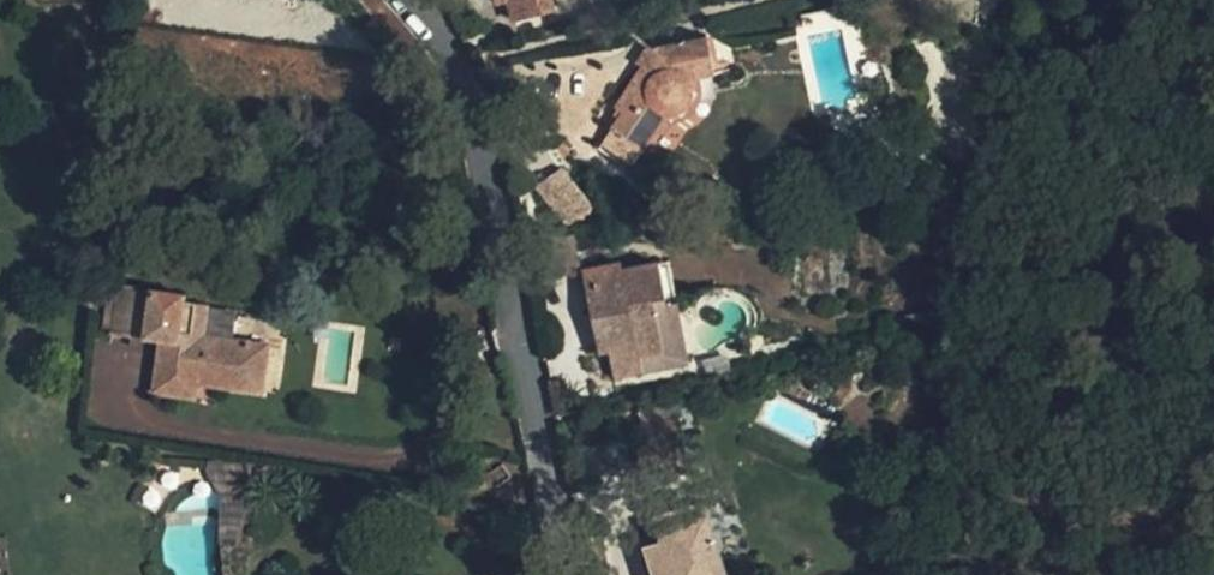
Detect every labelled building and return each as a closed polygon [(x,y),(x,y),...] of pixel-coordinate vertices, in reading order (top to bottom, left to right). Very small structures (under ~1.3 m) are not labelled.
[(193,35),(241,40),(249,0),(248,0),(201,0),(193,35)] [(498,5),(509,3),(514,22),(556,10),(553,0),(496,0),(498,5)] [(241,40),(193,35),(185,75),(231,85),(241,40)] [(717,75),(710,37),(654,47),(636,35),(625,51),(644,63),(615,107),(623,113),(604,145),(634,165),(668,116),(683,111),(691,103),(694,90),(692,80),(717,75)] [(534,187),(565,228),(592,208),(562,166),(534,187)] [(584,274),(577,239),(535,248),(543,283),(584,274)] [(619,268),(584,275),(601,355),(610,353),(615,379),(644,373),(641,360),(663,355),(652,301),(664,299),(657,266),(620,273),(619,268)] [(945,298),(950,275),(939,273),(933,295),(945,298)] [(114,333),(135,336),(143,289),(121,285),(120,290),(116,317),(114,333)] [(120,290),(109,287),(102,292),(99,298),(101,302),(107,310),(105,315),(116,317),(120,290)] [(269,346),(231,340),(204,336),(207,306),(184,303),(185,295),(143,289),(135,336),(162,341),(155,394),(197,401),(199,384),(201,373),(225,378),(223,388),(264,395),(269,346)] [(691,363),(680,311),(667,313),(664,299),(652,301),(663,355),(641,360),(644,373),(691,363)] [(204,336),(231,340),(235,311),(207,306),(204,336)] [(199,384),(223,388),(225,378),(201,373),(199,384)] [(704,504),(674,513),(678,524),(708,515),(704,504)] [(674,513),(655,519),(673,574),(727,574),(708,515),(678,524),(674,513)]
